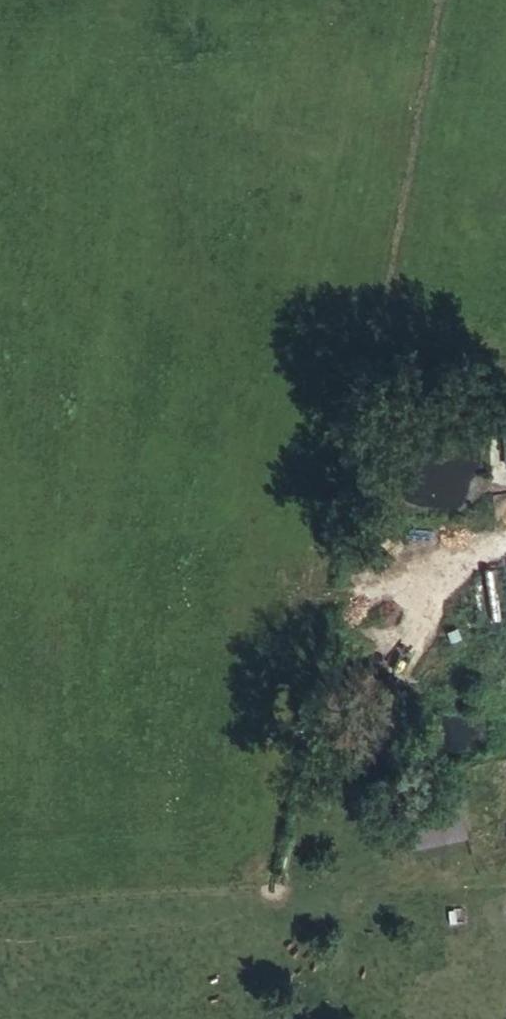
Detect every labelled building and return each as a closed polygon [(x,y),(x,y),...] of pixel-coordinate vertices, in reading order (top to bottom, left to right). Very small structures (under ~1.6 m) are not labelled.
[(385,814),(392,848),(466,833),(459,799),(385,814)]
